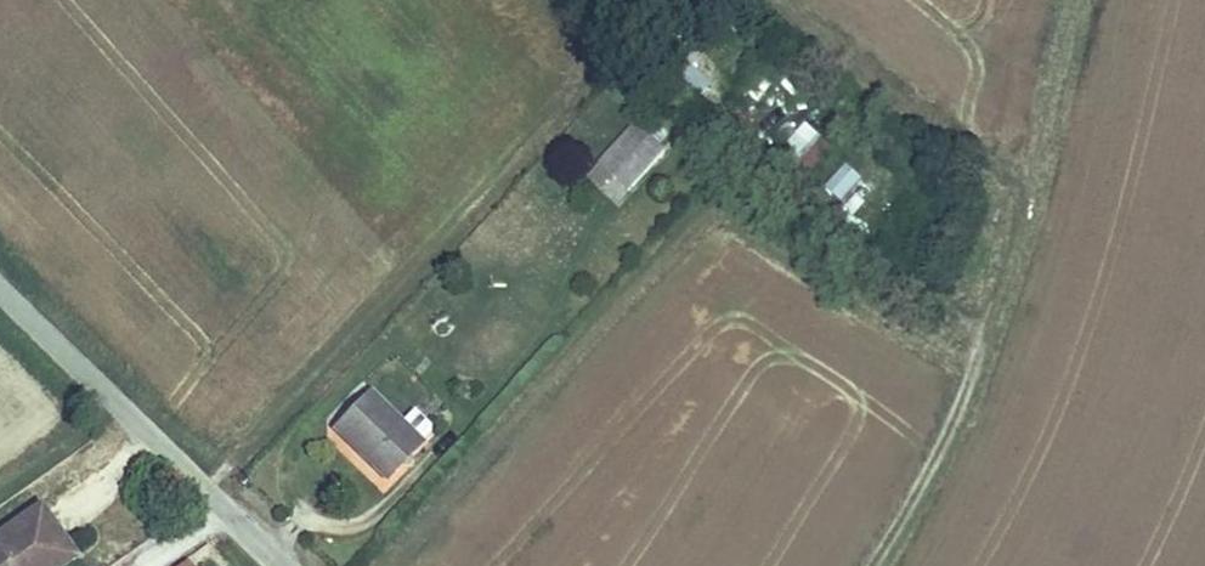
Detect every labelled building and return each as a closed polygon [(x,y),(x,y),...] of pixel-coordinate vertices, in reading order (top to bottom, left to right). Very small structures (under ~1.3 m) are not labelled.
[(833,204),(859,178),(805,126),(779,152),(833,204)] [(654,186),(626,160),(594,195),(622,221),(654,186)] [(386,450),(359,425),(323,463),(370,508),(406,470),(386,450)] [(386,450),(406,470),(422,454),(401,434),(386,450)] [(0,565),(63,565),(47,539),(0,565)]
